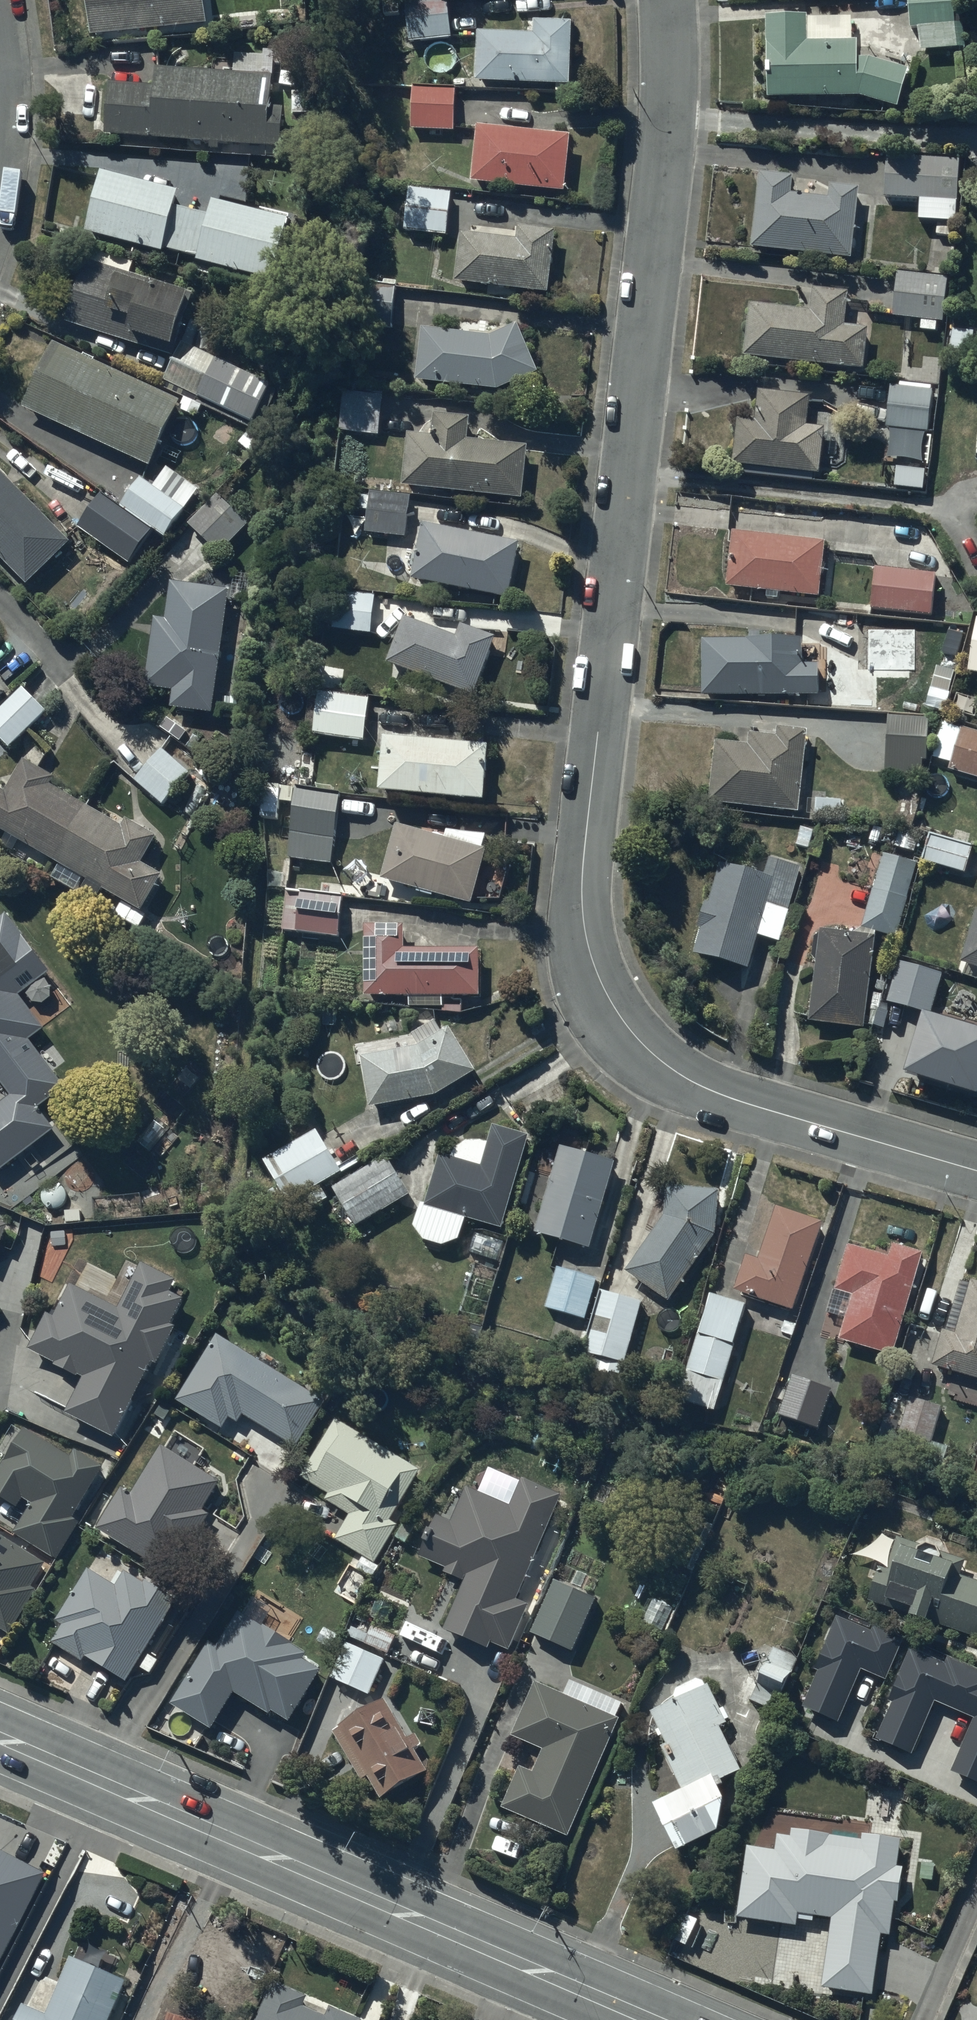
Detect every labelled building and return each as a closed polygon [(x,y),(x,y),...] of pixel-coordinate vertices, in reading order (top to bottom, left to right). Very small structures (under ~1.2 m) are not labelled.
[(91,37),(208,25),(206,0),(87,0),(91,37)] [(407,1),(411,42),(453,38),(449,0),(413,0),(407,1)] [(910,29),(920,29),(920,51),(961,50),(960,0),(910,0),(910,29)] [(808,17),(768,18),(770,100),(861,98),(900,109),(911,71),(873,60),(861,60),(860,42),(853,42),(852,20),(808,21),(808,17)] [(534,35),(480,34),(479,83),(571,84),(572,23),(535,23),(534,35)] [(236,73),(157,69),(156,88),(110,86),(108,138),(121,139),(120,150),(273,157),(274,148),(283,148),(284,115),(271,114),(273,58),(237,57),(236,73)] [(456,89),(413,88),(412,129),(455,131),(456,89)] [(570,137),(478,127),(472,183),(565,193),(570,137)] [(961,161),(888,157),(886,199),(921,200),(920,221),(959,223),(961,161)] [(135,178),(106,170),(105,175),(101,174),(85,234),(164,254),(165,249),(196,257),(206,216),(174,208),(178,191),(135,180),(135,178)] [(795,175),(759,173),(753,249),(853,256),(858,190),(831,188),(830,200),(794,197),(795,175)] [(451,192),(410,188),(406,231),(448,235),(451,192)] [(289,221),(213,203),(199,262),(275,281),(289,221)] [(514,230),(473,227),(472,234),(461,233),(457,285),(550,292),(555,230),(514,227),(514,230)] [(193,293),(86,259),(65,324),(173,357),(193,293)] [(948,278),(899,274),(895,318),(922,320),(921,330),(937,332),(938,321),(945,321),(948,278)] [(396,289),(347,285),(344,325),(393,329),(396,289)] [(849,292),(811,289),(810,309),(750,304),(746,358),(866,367),(869,322),(862,322),(863,310),(848,309),(849,292)] [(491,336),(422,329),(417,382),(498,391),(539,373),(518,325),(491,336)] [(181,402),(54,343),(25,407),(151,465),(181,402)] [(270,385),(183,344),(162,389),(187,400),(181,412),(196,419),(202,407),(249,429),(270,385)] [(934,391),(891,388),(888,429),(891,429),(889,458),(923,461),(925,432),(931,433),(934,391)] [(810,396),(758,392),(756,421),(737,420),(734,467),(823,473),(827,429),(808,428),(810,396)] [(382,435),(384,396),(342,394),(340,433),(382,435)] [(471,418),(434,415),(432,436),(408,434),(403,489),(522,499),(527,448),(469,443),(471,418)] [(200,490),(168,468),(154,488),(142,480),(122,508),(102,495),(79,527),(131,563),(154,530),(166,538),(200,490)] [(0,473),(0,558),(28,585),(70,542),(0,473)] [(410,496),(371,492),(370,498),(348,495),(346,508),(369,511),(366,532),(406,536),(410,496)] [(220,494),(188,524),(218,556),(250,526),(220,494)] [(521,544),(422,524),(417,552),(408,550),(402,577),(511,598),(521,544)] [(825,544),(735,534),(729,588),(768,592),(767,599),(780,600),(780,592),(819,597),(825,544)] [(937,576),(876,571),(873,611),(934,615),(937,576)] [(229,592),(173,585),(169,621),(154,619),(145,690),(174,693),(172,709),(214,714),(222,645),(239,647),(241,634),(224,632),(229,592)] [(376,596),(335,594),(332,631),(374,633),(376,596)] [(457,639),(405,619),(387,664),(473,697),(495,639),(462,626),(457,639)] [(911,627),(869,626),(868,671),(910,671),(911,627)] [(748,640),(703,640),(704,696),(820,695),(819,664),(802,664),(801,639),(763,640),(763,629),(748,629),(748,640)] [(22,687),(0,710),(0,738),(11,748),(47,712),(22,687)] [(370,699),(319,694),(315,735),(366,740),(370,699)] [(945,718),(932,757),(952,764),(950,769),(976,779),(976,733),(964,728),(965,725),(945,718)] [(931,721),(887,720),(886,775),(924,775),(924,760),(930,760),(931,721)] [(778,738),(751,735),(750,746),(716,743),(710,804),(801,812),(808,732),(779,730),(778,738)] [(490,747),(384,738),(380,792),(485,800),(490,747)] [(191,773),(162,749),(135,781),(164,805),(191,773)] [(52,787),(56,780),(26,762),(7,795),(0,791),(0,830),(8,835),(1,846),(13,853),(20,841),(89,883),(85,889),(98,897),(102,890),(140,913),(161,878),(140,866),(156,839),(127,822),(122,829),(52,787)] [(294,789),(263,787),(261,819),(279,820),(280,803),(292,803),(292,799),(294,799),(294,789)] [(340,796),(297,793),(291,862),(334,865),(340,796)] [(818,800),(817,818),(849,820),(849,812),(842,811),(843,801),(818,800)] [(445,839),(398,827),(383,881),(474,906),(488,854),(484,853),(487,842),(447,831),(445,839)] [(973,849),(931,837),(925,862),(967,873),(973,849)] [(918,864),(885,855),(865,930),(898,939),(918,864)] [(802,868),(771,860),(766,877),(721,865),(710,905),(706,904),(699,929),(702,930),(695,955),(750,970),(759,938),(782,944),(802,868)] [(301,897),(287,896),(285,931),(299,932),(298,934),(341,938),(344,898),(301,895),(301,897)] [(962,962),(976,967),(976,914),(962,962)] [(13,1097),(0,1107),(0,1175),(56,1132),(39,1109),(66,1088),(30,1042),(47,1028),(21,994),(50,972),(6,915),(0,920),(0,1080),(13,1097)] [(404,927),(367,927),(366,997),(411,998),(411,1008),(443,1009),(444,997),(479,997),(480,952),(404,950),(404,927)] [(876,938),(821,932),(820,938),(815,938),(813,961),(818,961),(810,1024),(864,1030),(876,938)] [(943,974),(900,963),(888,1004),(932,1015),(943,974)] [(925,1016),(907,1079),(976,1098),(976,1031),(925,1016)] [(420,1049),(363,1058),(372,1110),(438,1098),(478,1072),(451,1028),(438,1036),(431,1024),(412,1036),(420,1049)] [(484,1172),(442,1160),(427,1212),(503,1234),(530,1142),(495,1132),(484,1172)] [(314,1133),(264,1164),(291,1206),(341,1175),(314,1133)] [(617,1167),(564,1153),(540,1240),(593,1255),(617,1167)] [(386,1155),(333,1190),(358,1228),(411,1193),(386,1155)] [(722,1196),(679,1192),(668,1192),(668,1222),(629,1276),(671,1305),(718,1239),(722,1196)] [(824,1228),(779,1212),(761,1266),(748,1262),(736,1295),(749,1299),(750,1296),(757,1298),(756,1301),(795,1314),(824,1228)] [(9,1226),(0,1222),(0,1247),(9,1226)] [(890,1263),(849,1251),(836,1299),(854,1304),(843,1345),(894,1360),(924,1259),(894,1250),(890,1263)] [(177,1282),(143,1265),(120,1312),(72,1288),(55,1320),(48,1317),(30,1352),(85,1380),(68,1414),(116,1438),(153,1363),(158,1365),(176,1330),(172,1328),(186,1300),(171,1293),(177,1282)] [(598,1283),(559,1272),(548,1311),(588,1322),(598,1283)] [(974,1286),(958,1340),(946,1336),(936,1371),(976,1383),(976,1287),(974,1286)] [(645,1307),(605,1296),(584,1370),(622,1380),(626,1365),(630,1366),(645,1307)] [(746,1306),(711,1297),(700,1338),(697,1337),(680,1401),(717,1411),(746,1306)] [(333,1392),(225,1325),(178,1402),(223,1430),(230,1419),(239,1425),(244,1416),(297,1449),(333,1392)] [(823,1440),(836,1394),(779,1378),(766,1424),(780,1428),(782,1422),(819,1433),(817,1439),(823,1440)] [(941,1409),(911,1400),(900,1435),(931,1444),(941,1409)] [(419,1472),(335,1421),(301,1479),(328,1495),(325,1501),(351,1517),(337,1541),(364,1557),(357,1567),(373,1577),(403,1527),(394,1522),(400,1512),(396,1510),(419,1472)] [(25,1433),(0,1476),(0,1498),(19,1509),(24,1499),(34,1505),(16,1536),(58,1560),(79,1522),(74,1519),(104,1467),(75,1450),(70,1458),(25,1433)] [(512,1509),(468,1489),(452,1524),(439,1518),(421,1557),(447,1568),(444,1574),(465,1583),(444,1630),(490,1650),(493,1643),(510,1651),(529,1607),(515,1601),(561,1497),(524,1481),(512,1509)] [(0,1536),(0,1629),(12,1636),(39,1590),(33,1586),(46,1564),(0,1536)] [(966,1560),(897,1537),(886,1571),(881,1570),(869,1603),(884,1608),(886,1603),(914,1613),(911,1619),(929,1625),(929,1623),(976,1639),(976,1583),(960,1577),(966,1560)] [(177,1603),(125,1572),(117,1586),(88,1569),(57,1621),(65,1626),(53,1645),(84,1663),(86,1658),(129,1683),(177,1603)] [(596,1599),(554,1581),(532,1634),(573,1652),(596,1599)] [(304,1656),(239,1616),(219,1650),(209,1644),(170,1706),(211,1731),(234,1695),(271,1718),(273,1713),(290,1724),(322,1673),(302,1661),(304,1656)] [(873,1631),(837,1616),(815,1669),(821,1672),(805,1710),(840,1724),(862,1671),(887,1681),(905,1637),(875,1625),(873,1631)] [(385,1659),(347,1644),(333,1679),(371,1695),(385,1659)] [(800,1659),(776,1648),(751,1702),(775,1713),(800,1659)] [(912,1649),(890,1702),(894,1704),(878,1741),(912,1756),(935,1702),(976,1719),(953,1772),(976,1782),(976,1667),(950,1655),(946,1664),(912,1649)] [(679,1706),(651,1720),(667,1750),(660,1754),(665,1763),(669,1761),(673,1768),(669,1770),(684,1799),(656,1814),(680,1862),(722,1841),(728,1810),(719,1792),(743,1780),(721,1735),(729,1731),(712,1695),(703,1679),(673,1695),(679,1706)] [(619,1724),(538,1689),(515,1742),(545,1755),(534,1780),(523,1775),(505,1815),(567,1843),(619,1724)] [(386,1700),(333,1732),(364,1783),(370,1779),(382,1800),(429,1772),(415,1749),(421,1745),(415,1736),(410,1739),(386,1700)] [(775,1853),(747,1849),(736,1928),(803,1937),(805,1927),(831,1930),(823,1991),(875,1998),(882,1942),(893,1944),(898,1908),(903,1911),(908,1872),(901,1871),(904,1848),(793,1833),(792,1840),(777,1838),(775,1853)] [(0,1851),(0,1955),(42,1872),(0,1851)] [(17,2019),(111,2019),(126,1983),(70,1960),(47,2017),(22,2007),(17,2019)] [(274,1983),(258,2019),(328,2019),(304,2010),(309,1998),(274,1983)]
